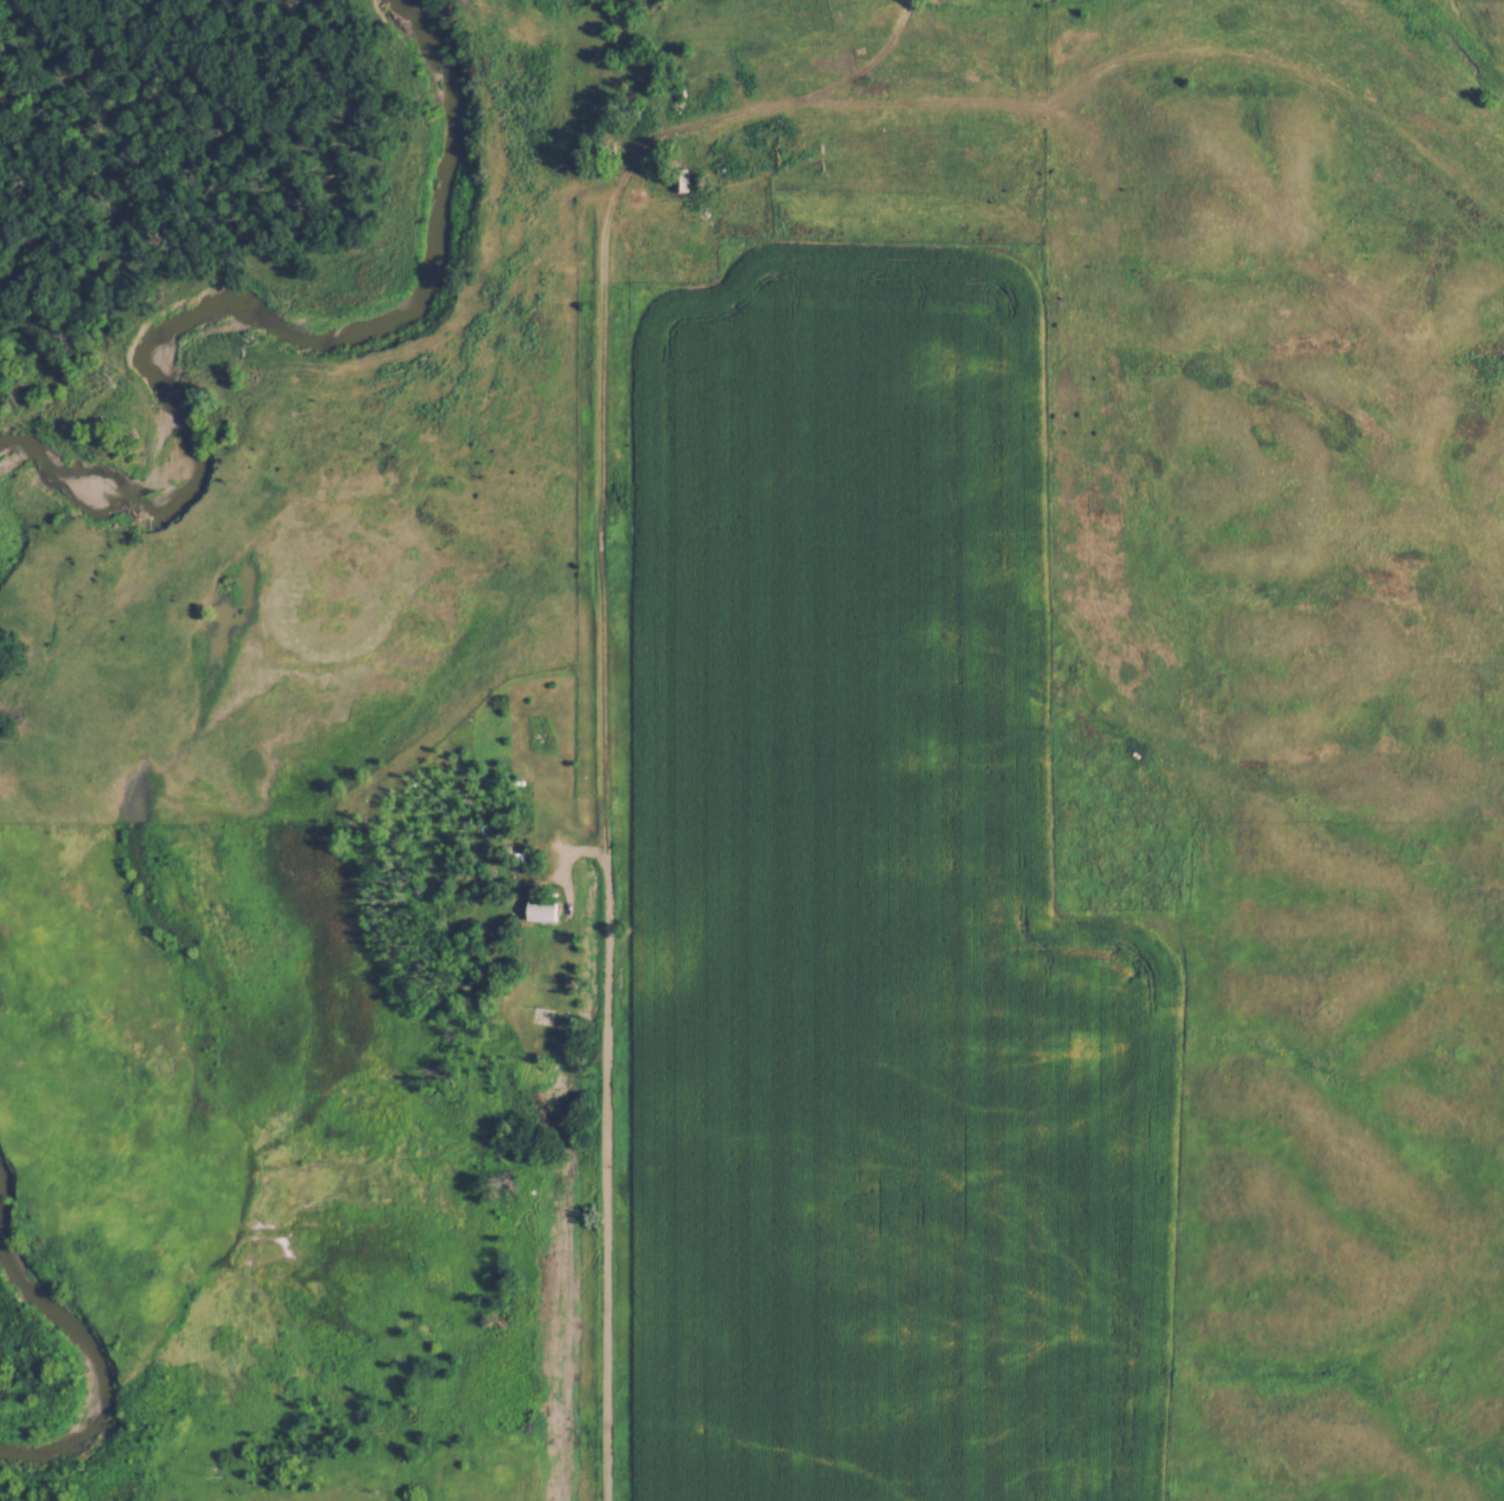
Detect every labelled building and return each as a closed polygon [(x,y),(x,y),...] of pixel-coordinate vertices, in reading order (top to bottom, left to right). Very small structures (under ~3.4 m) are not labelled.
[(673,193),(686,193),(686,170),(673,170),(673,193)] [(552,923),(552,901),(521,901),(521,923),(552,923)] [(554,1010),(533,1010),(533,1026),(554,1026),(554,1010)]
